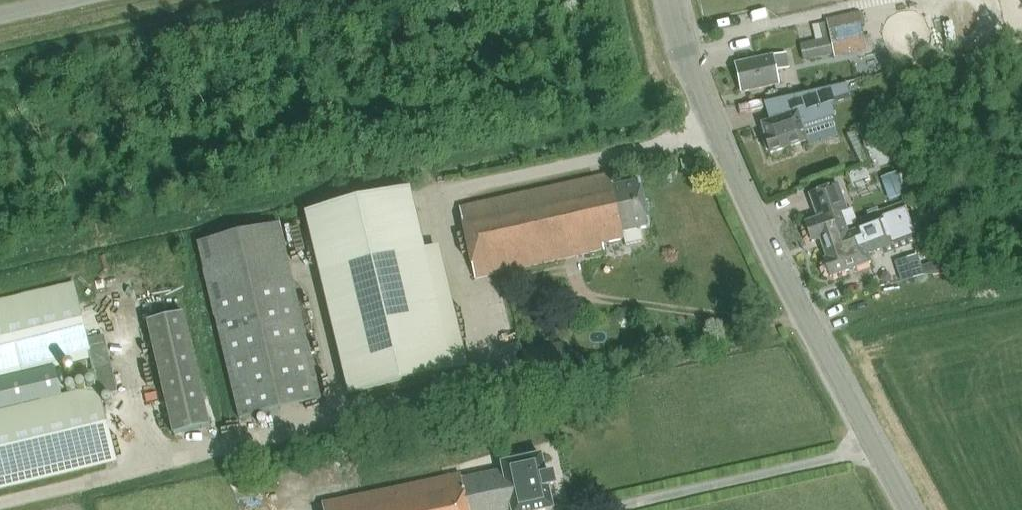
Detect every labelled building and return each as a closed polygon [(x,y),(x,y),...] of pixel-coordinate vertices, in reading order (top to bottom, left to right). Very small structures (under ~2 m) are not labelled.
[(817,41),(803,44),(806,60),(834,54),(835,57),(868,50),(860,14),(827,21),(831,38),(817,41)] [(786,54),(737,65),(742,92),(780,84),(777,71),(789,68),(786,54)] [(771,122),(763,125),(767,138),(766,138),(771,154),(808,142),(803,127),(835,117),(829,99),(851,92),(847,82),(801,92),(777,98),(764,101),(771,122)] [(875,128),(865,133),(869,143),(871,147),(881,142),(875,128)] [(861,166),(869,162),(855,131),(847,135),(861,166)] [(865,133),(860,135),(865,146),(869,143),(865,133)] [(899,171),(883,177),(887,188),(903,182),(899,171)] [(595,176),(461,205),(477,277),(605,249),(604,243),(626,239),(627,245),(644,241),(641,229),(651,227),(641,180),(615,185),(613,175),(596,179),(595,176)] [(850,235),(842,213),(849,211),(840,185),(812,194),(821,219),(806,224),(813,243),(821,240),(822,245),(850,235)] [(350,397),(453,372),(469,368),(440,248),(425,252),(410,190),(306,215),(350,397)] [(922,200),(917,202),(911,204),(917,223),(920,222),(921,226),(929,223),(926,215),(927,214),(922,200)] [(868,254),(916,236),(904,204),(856,222),(859,232),(850,235),(822,245),(828,260),(825,261),(831,278),(871,263),(868,254)] [(280,225),(196,245),(238,420),(322,400),(280,225)] [(918,254),(894,262),(901,282),(925,274),(918,254)] [(91,360),(90,353),(91,353),(90,349),(74,284),(0,302),(0,381),(91,360)] [(174,436),(211,428),(185,315),(148,324),(174,436)] [(116,463),(100,397),(118,393),(107,345),(90,349),(91,353),(90,353),(91,360),(97,387),(0,410),(0,491),(116,463)] [(546,475),(541,454),(503,462),(504,469),(463,477),(461,471),(322,501),(324,509),(509,509),(513,509),(541,509),(553,507),(548,488),(557,486),(554,474),(546,475)]
